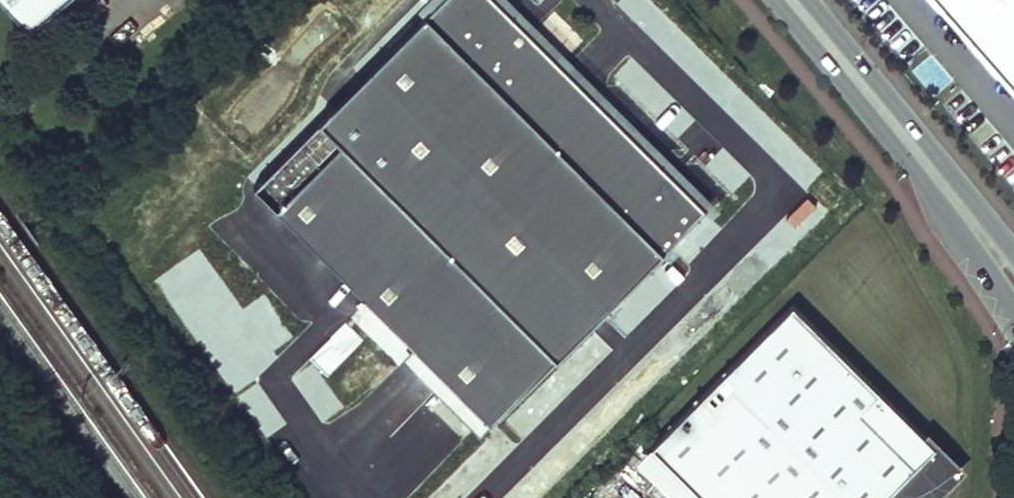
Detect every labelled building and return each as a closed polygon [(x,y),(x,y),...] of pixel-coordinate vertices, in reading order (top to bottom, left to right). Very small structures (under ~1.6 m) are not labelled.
[(21,23),(48,0),(2,0),(21,23)] [(501,0),(435,0),(251,180),(485,420),(703,207),(501,0)] [(1013,94),(1013,0),(931,0),(1013,94)] [(700,497),(912,497),(945,466),(789,305),(647,442),(700,497)] [(647,442),(632,456),(672,497),(700,497),(647,442)] [(951,471),(945,466),(912,497),(923,497),(951,471)]
